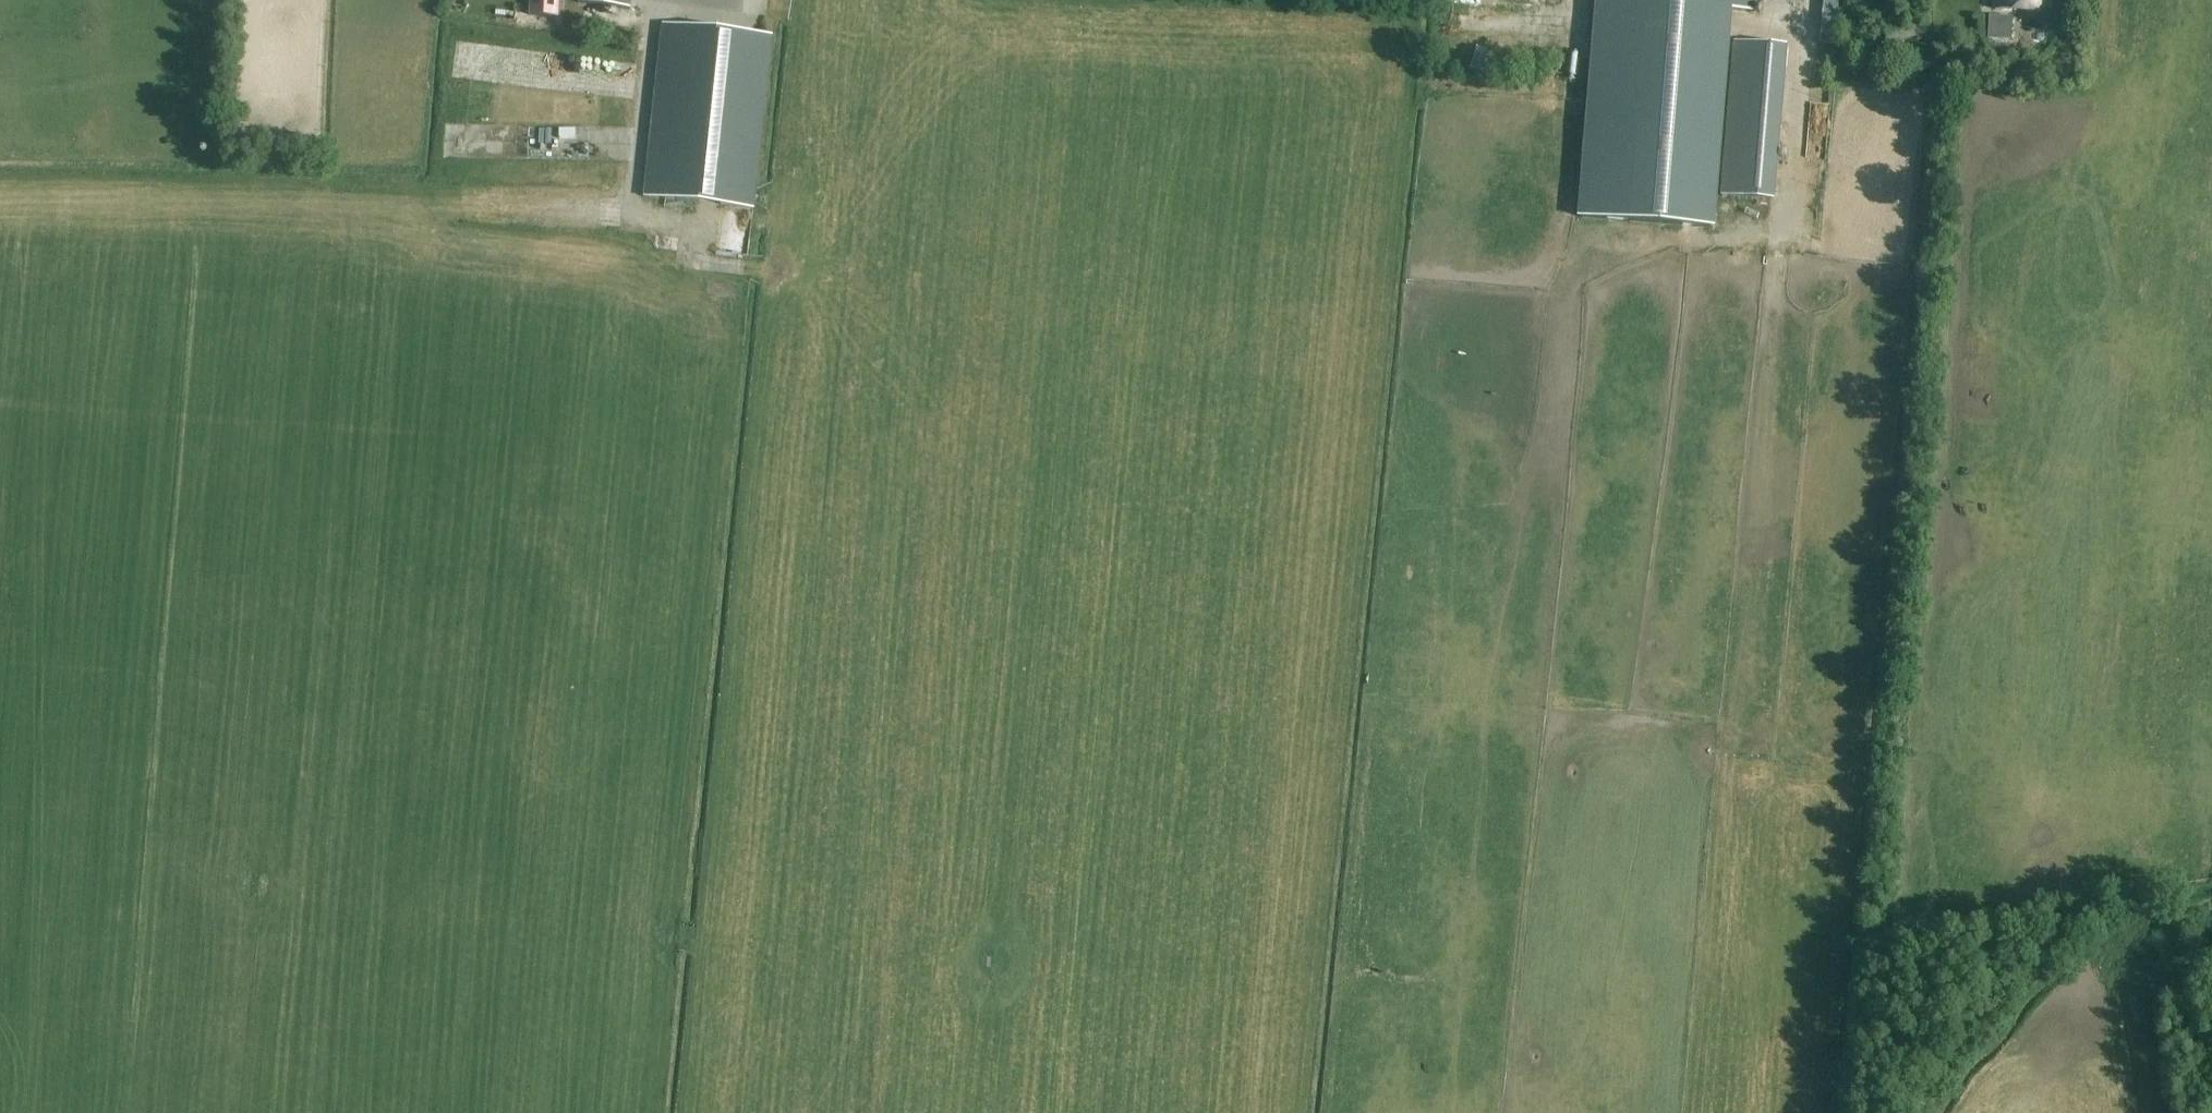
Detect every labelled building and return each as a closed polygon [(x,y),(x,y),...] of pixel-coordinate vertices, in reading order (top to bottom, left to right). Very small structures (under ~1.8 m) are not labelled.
[(511,12),(511,0),(492,0),(493,12),(511,12)] [(633,0),(579,0),(578,3),(632,10),(633,0)] [(1737,13),(1755,14),(1756,0),(1599,0),(1582,216),(1717,227),(1719,196),(1776,201),(1789,46),(1735,42),(1737,13)] [(1839,0),(1824,0),(1819,44),(1834,45),(1839,0)] [(1989,20),(2046,24),(2047,0),(1991,0),(1989,20)] [(755,208),(772,34),(662,23),(645,197),(755,208)]
